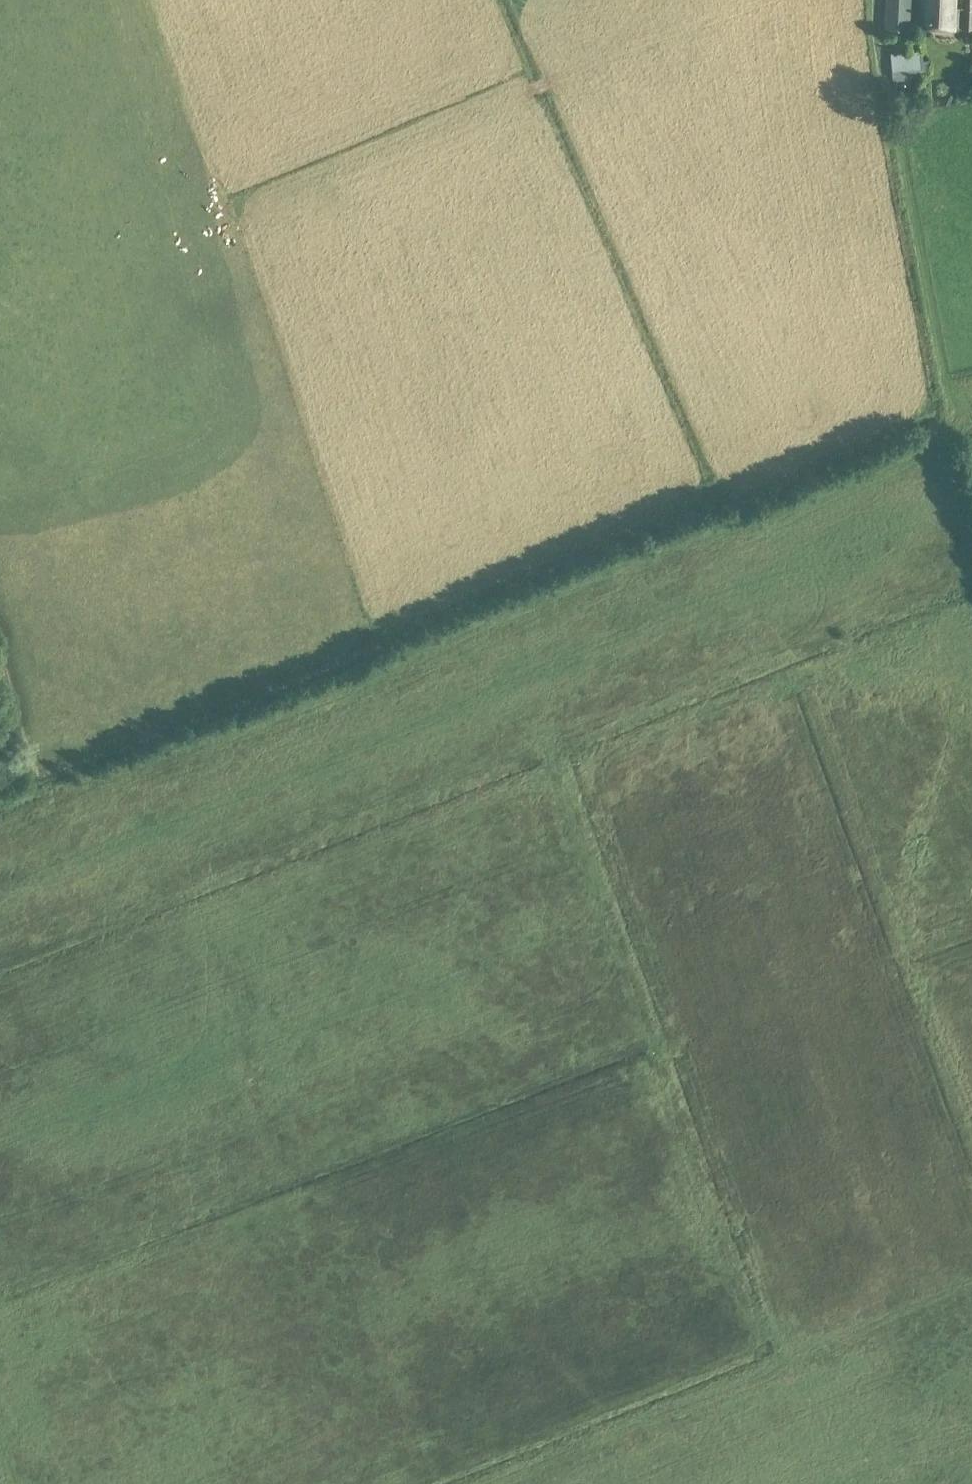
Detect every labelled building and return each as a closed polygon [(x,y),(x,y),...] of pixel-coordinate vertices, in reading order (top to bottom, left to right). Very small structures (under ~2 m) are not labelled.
[(907,0),(886,0),(885,21),(907,21),(907,0)] [(916,25),(971,28),(971,0),(917,0),(916,25)] [(916,30),(895,29),(894,51),(915,52),(916,30)]
